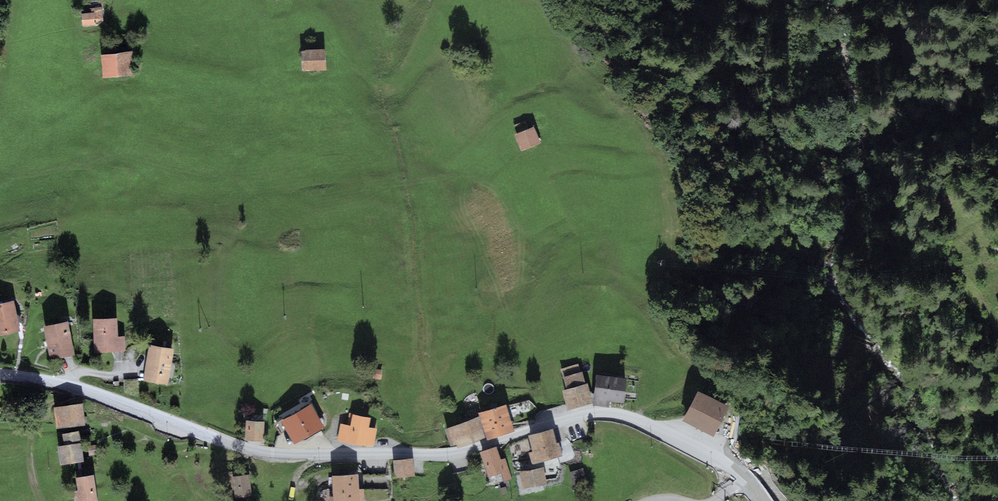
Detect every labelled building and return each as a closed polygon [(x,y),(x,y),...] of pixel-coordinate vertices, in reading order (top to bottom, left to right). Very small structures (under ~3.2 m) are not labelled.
[(91,12),(81,13),(82,26),(96,25),(95,22),(103,21),(102,7),(91,8),(91,12)] [(131,51),(100,54),(103,78),(134,75),(131,51)] [(330,51),(303,51),(303,73),(330,74),(330,51)] [(535,130),(517,136),(523,153),(541,147),(535,130)] [(0,303),(0,336),(21,333),(15,301),(0,303)] [(118,319),(95,319),(95,354),(127,354),(127,337),(118,337),(118,319)] [(69,323),(46,327),(52,359),(74,355),(69,323)] [(175,349),(151,345),(145,380),(168,384),(175,349)] [(579,362),(561,368),(564,374),(581,368),(579,362)] [(568,390),(563,391),(568,408),(590,402),(582,372),(564,377),(568,390)] [(625,379),(598,376),(594,403),(607,405),(608,399),(623,401),(625,379)] [(732,407),(702,391),(686,420),(716,436),(732,407)] [(83,404),(55,407),(58,427),(86,424),(83,404)] [(507,404),(480,413),(488,438),(515,429),(507,404)] [(311,407),(284,421),(295,442),(322,427),(311,407)] [(370,417),(352,414),(350,425),(340,424),(337,441),(363,445),(374,445),(377,428),(369,427),(370,417)] [(478,419),(448,429),(454,446),(457,445),(458,448),(484,439),(478,419)] [(264,421),(246,420),(245,440),(263,441),(264,421)] [(553,429),(528,436),(532,451),(528,452),(531,464),(562,455),(559,442),(557,443),(553,429)] [(65,445),(58,446),(60,464),(84,462),(81,432),(64,434),(65,445)] [(497,448),(482,453),(489,478),(501,474),(504,484),(512,481),(506,459),(501,460),(497,448)] [(413,458),(393,460),(394,478),(414,476),(413,458)] [(543,466),(519,471),(523,489),(547,484),(543,466)] [(572,471),(569,472),(572,484),(587,479),(583,468),(580,469),(579,467),(572,469),(572,471)] [(250,474),(233,477),(235,498),(252,496),(250,474)] [(73,478),(76,500),(98,500),(95,475),(73,478)] [(334,476),(335,500),(365,500),(365,489),(359,489),(359,475),(334,476)]
